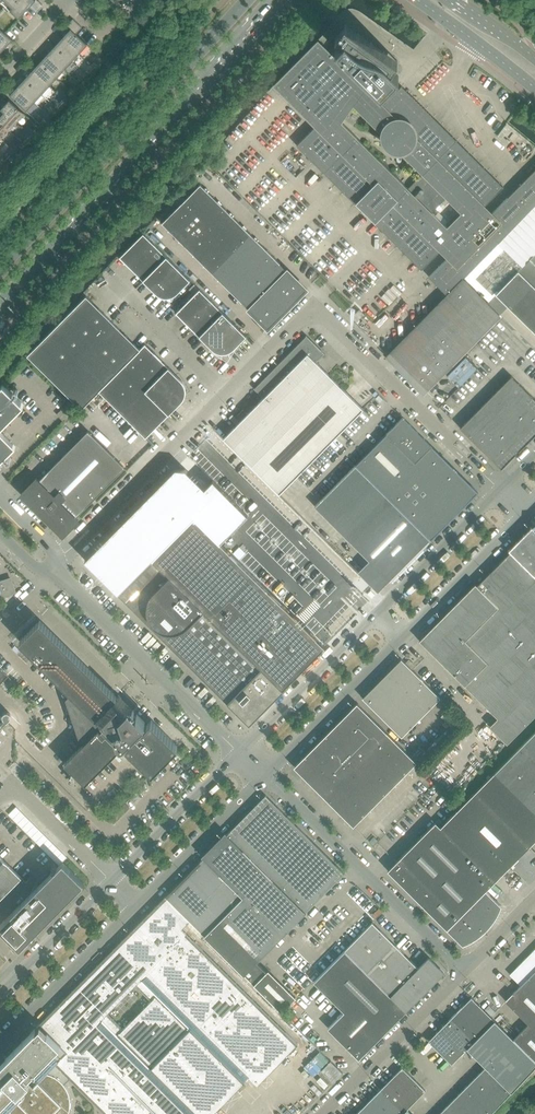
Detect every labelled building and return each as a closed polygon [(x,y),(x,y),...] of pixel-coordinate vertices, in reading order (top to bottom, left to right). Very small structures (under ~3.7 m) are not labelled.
[(12,7),(10,9),(19,18),(30,6),(35,0),(4,0),(12,7)] [(37,0),(35,0),(30,6),(36,12),(43,5),(37,0)] [(88,44),(76,34),(82,27),(73,19),(67,25),(71,29),(63,38),(79,53),(88,44)] [(402,86),(383,105),(377,99),(373,94),(376,89),(381,94),(397,78),(398,77),(397,77),(399,75),(391,68),(398,61),(345,23),(335,37),(345,44),(333,56),(318,40),(274,85),(315,126),(296,145),(421,269),(445,245),(441,241),(451,231),(432,212),(446,198),(466,217),(476,207),(479,211),(503,187),(402,86)] [(0,29),(0,44),(4,48),(12,40),(5,33),(0,29)] [(79,53),(63,38),(55,46),(72,61),(79,53)] [(72,61),(55,46),(48,54),(64,69),(72,61)] [(64,69),(48,54),(40,62),(57,77),(64,69)] [(57,77),(40,62),(33,70),(49,85),(57,77)] [(49,85),(33,70),(25,78),(42,94),(49,85)] [(78,82),(72,76),(69,80),(75,85),(78,82)] [(42,94),(25,78),(18,86),(34,102),(42,94)] [(34,102),(18,86),(10,95),(26,111),(34,102)] [(66,95),(60,89),(57,93),(63,98),(66,95)] [(63,98),(57,93),(54,96),(60,102),(63,98)] [(24,113),(9,99),(1,108),(17,121),(24,113)] [(51,111),(44,106),(41,109),(48,115),(51,111)] [(1,108),(0,109),(0,122),(9,130),(17,121),(1,108)] [(48,115),(41,109),(38,112),(45,118),(48,115)] [(0,122),(0,137),(1,138),(9,130),(0,122)] [(33,131),(28,126),(24,129),(30,134),(33,131)] [(30,134),(24,129),(21,133),(27,138),(30,134)] [(18,147),(13,142),(10,146),(15,150),(18,147)] [(15,150),(10,146),(6,149),(12,154),(15,150)] [(429,277),(446,294),(534,205),(534,170),(429,277)] [(190,221),(198,213),(213,197),(200,184),(177,208),(190,221)] [(210,225),(226,209),(213,197),(198,213),(210,225)] [(465,280),(500,314),(508,305),(534,332),(534,206),(465,280)] [(175,236),(190,221),(177,208),(162,223),(175,236)] [(223,237),(238,222),(226,209),(210,225),(203,233),(215,245),(223,237)] [(187,248),(203,233),(210,225),(198,213),(190,221),(175,236),(187,248)] [(235,250),(251,234),(238,222),(223,237),(235,250)] [(131,269),(155,245),(143,233),(120,257),(131,269)] [(200,261),(215,245),(203,233),(187,248),(200,261)] [(240,270),(248,262),(263,246),(251,234),(235,250),(227,258),(240,270)] [(212,273),(227,258),(235,250),(223,237),(215,245),(200,261),(212,273)] [(143,280),(167,256),(155,245),(131,269),(143,280)] [(260,274),(275,259),(263,246),(248,262),(260,274)] [(190,280),(167,256),(143,280),(156,293),(159,295),(162,296),(165,297),(169,297),(173,296),(176,294),(177,293),(190,280)] [(225,285),(240,270),(227,258),(212,273),(225,285)] [(272,287),(288,271),(275,259),(260,274),(252,282),(265,294),(272,287)] [(237,298),(252,282),(260,274),(248,262),(240,270),(225,285),(237,298)] [(306,289),(288,271),(272,287),(291,305),(306,289)] [(432,382),(500,314),(465,280),(388,357),(393,361),(408,376),(421,388),(421,387),(422,388),(424,388),(425,387),(425,385),(425,384),(429,379),(432,382)] [(249,310),(265,294),(252,282),(237,298),(249,310)] [(269,327),(291,305),(272,287),(265,294),(249,310),(268,328),(269,327)] [(188,325),(211,301),(199,289),(176,313),(188,325)] [(54,382),(113,323),(86,295),(27,355),(54,382)] [(199,336),(223,312),(211,301),(188,325),(199,336)] [(356,321),(364,314),(359,309),(352,317),(356,321)] [(247,336),(223,312),(199,336),(212,349),(214,350),(215,351),(218,352),(222,353),(225,353),(229,352),(232,350),(234,348),(234,349),(247,336)] [(99,392),(140,349),(113,323),(54,382),(82,409),(99,392)] [(279,494),(363,409),(316,362),(324,354),(306,336),(270,373),(270,376),(264,381),(262,380),(255,388),(264,397),(223,438),(279,494)] [(145,390),(168,367),(145,344),(140,349),(99,392),(122,414),(134,402),(145,390)] [(186,392),(185,388),(184,385),(183,381),(181,380),(168,367),(145,390),(169,414),(181,401),(183,400),(183,399),(185,395),(186,392)] [(534,435),(534,399),(511,376),(460,428),(480,448),(481,448),(501,469),(534,435)] [(24,405),(15,396),(18,393),(18,391),(18,390),(17,389),(15,389),(13,390),(11,392),(3,384),(0,386),(0,429),(24,405)] [(169,414),(145,390),(134,402),(158,426),(169,414)] [(65,422),(77,409),(69,401),(57,414),(65,422)] [(158,426),(134,402),(122,414),(146,438),(158,426)] [(247,413),(243,410),(237,416),(241,420),(247,413)] [(356,465),(315,506),(351,542),(352,542),(359,539),(361,544),(367,554),(370,559),(369,560),(380,572),(390,581),(478,492),(432,446),(425,439),(403,417),(356,465)] [(4,459),(7,455),(16,446),(0,431),(0,462),(4,459)] [(76,517),(123,470),(125,467),(88,431),(39,480),(36,478),(21,494),(37,510),(39,510),(41,512),(40,513),(41,515),(42,516),(43,516),(45,515),(46,517),(46,519),(63,535),(78,519),(76,517)] [(282,688),(358,612),(314,569),(292,589),(264,563),(259,567),(243,551),(235,559),(194,518),(118,593),(249,723),(283,689),(282,688)] [(509,550),(510,552),(534,576),(534,523),(509,550)] [(534,715),(534,576),(510,552),(477,585),(475,583),(419,640),(498,718),(489,726),(507,744),(534,715)] [(8,593),(10,592),(12,590),(12,589),(12,586),(12,584),(11,583),(9,582),(7,581),(4,581),(0,583),(0,596),(8,593)] [(40,620),(31,629),(0,598),(0,605),(28,632),(19,641),(73,694),(67,699),(82,741),(84,743),(64,763),(85,783),(119,749),(118,747),(120,744),(125,743),(127,745),(125,746),(152,772),(178,746),(151,720),(147,724),(132,709),(130,708),(127,708),(116,697),(116,696),(40,620)] [(440,697),(412,670),(401,659),(362,697),(401,736),(440,697)] [(23,679),(20,676),(14,682),(8,676),(0,685),(8,694),(23,679)] [(353,826),(416,762),(358,704),(306,756),(303,759),(302,763),(302,767),(303,771),(305,775),(308,778),(312,779),(328,783),(324,797),(353,826)] [(2,727),(2,726),(7,722),(10,718),(11,717),(11,715),(10,713),(8,712),(6,712),(4,712),(3,714),(3,715),(3,717),(4,719),(0,723),(0,729),(2,727)] [(521,745),(534,759),(534,731),(521,745)] [(521,745),(494,772),(534,813),(534,759),(521,745)] [(494,772),(474,793),(529,847),(534,840),(534,813),(494,772)] [(529,847),(474,793),(454,813),(509,867),(529,847)] [(344,873),(274,803),(266,795),(258,803),(227,834),(306,912),(344,873)] [(18,808),(9,817),(14,821),(23,812),(18,808)] [(23,812),(14,821),(18,826),(27,817),(23,812)] [(509,867),(454,813),(440,827),(495,881),(509,867)] [(27,817),(18,826),(23,830),(32,821),(27,817)] [(32,821),(23,830),(27,834),(36,826),(32,821)] [(495,881),(440,827),(435,822),(388,870),(410,893),(447,929),(486,890),(495,881)] [(36,826),(27,834),(31,839),(41,830),(36,826)] [(41,830),(31,839),(36,843),(45,834),(41,830)] [(45,834),(36,843),(40,848),(50,839),(45,834)] [(292,927),(298,921),(297,920),(304,913),(304,914),(306,912),(227,834),(223,838),(224,839),(224,845),(215,854),(208,854),(166,896),(187,917),(244,975),(282,1013),(296,998),(268,970),(267,969),(267,968),(266,968),(265,968),(261,966),(260,966),(260,965),(259,965),(258,964),(256,962),(284,933),(291,926),(292,927)] [(50,839),(40,848),(45,852),(54,843),(50,839)] [(54,843),(45,852),(49,857),(58,848),(54,843)] [(58,848),(49,857),(54,861),(63,852),(58,848)] [(114,857),(120,851),(118,848),(111,854),(114,857)] [(63,852),(54,861),(58,866),(63,862),(67,857),(63,852)] [(22,877),(0,856),(0,899),(22,877)] [(84,882),(63,862),(0,925),(0,928),(20,947),(84,882)] [(493,921),(497,915),(500,910),(501,905),(490,894),(486,890),(447,929),(463,944),(470,941),(476,937),(479,935),(483,932),(489,926),(493,921)] [(245,1081),(245,1080),(248,1077),(257,1085),(298,1044),(180,925),(187,917),(166,896),(37,1026),(37,1027),(35,1029),(35,1028),(5,1058),(2,1062),(0,1063),(0,1113),(68,1113),(70,1108),(70,1103),(70,1098),(69,1093),(67,1088),(64,1084),(64,1083),(70,1078),(106,1113),(212,1113),(245,1081)] [(418,967),(404,953),(372,922),(345,950),(406,1011),(444,972),(429,957),(418,967)] [(510,974),(521,985),(505,1001),(529,1024),(514,1039),(534,1060),(534,948),(510,974)] [(406,1011),(345,950),(314,981),(344,1011),(328,1028),(351,1051),(359,1058),(367,1050),(368,1049),(369,1048),(405,1012),(405,1011),(406,1011)] [(495,1020),(490,1016),(471,997),(449,1019),(472,1042),(495,1020)] [(495,1011),(489,1005),(485,1009),(491,1015),(495,1011)] [(472,1042),(449,1019),(428,1040),(452,1064),(467,1048),(472,1042)] [(514,1039),(495,1020),(472,1042),(467,1048),(485,1066),(512,1091),(534,1066),(534,1060),(514,1039)] [(330,1061),(321,1070),(333,1082),(342,1073),(330,1061)] [(512,1091),(485,1066),(465,1087),(492,1112),(512,1091)] [(407,1109),(425,1090),(402,1067),(379,1090),(402,1113),(407,1109)] [(465,1087),(446,1106),(454,1113),(490,1113),(492,1112),(465,1087)] [(402,1113),(379,1090),(356,1113),(402,1113)]
